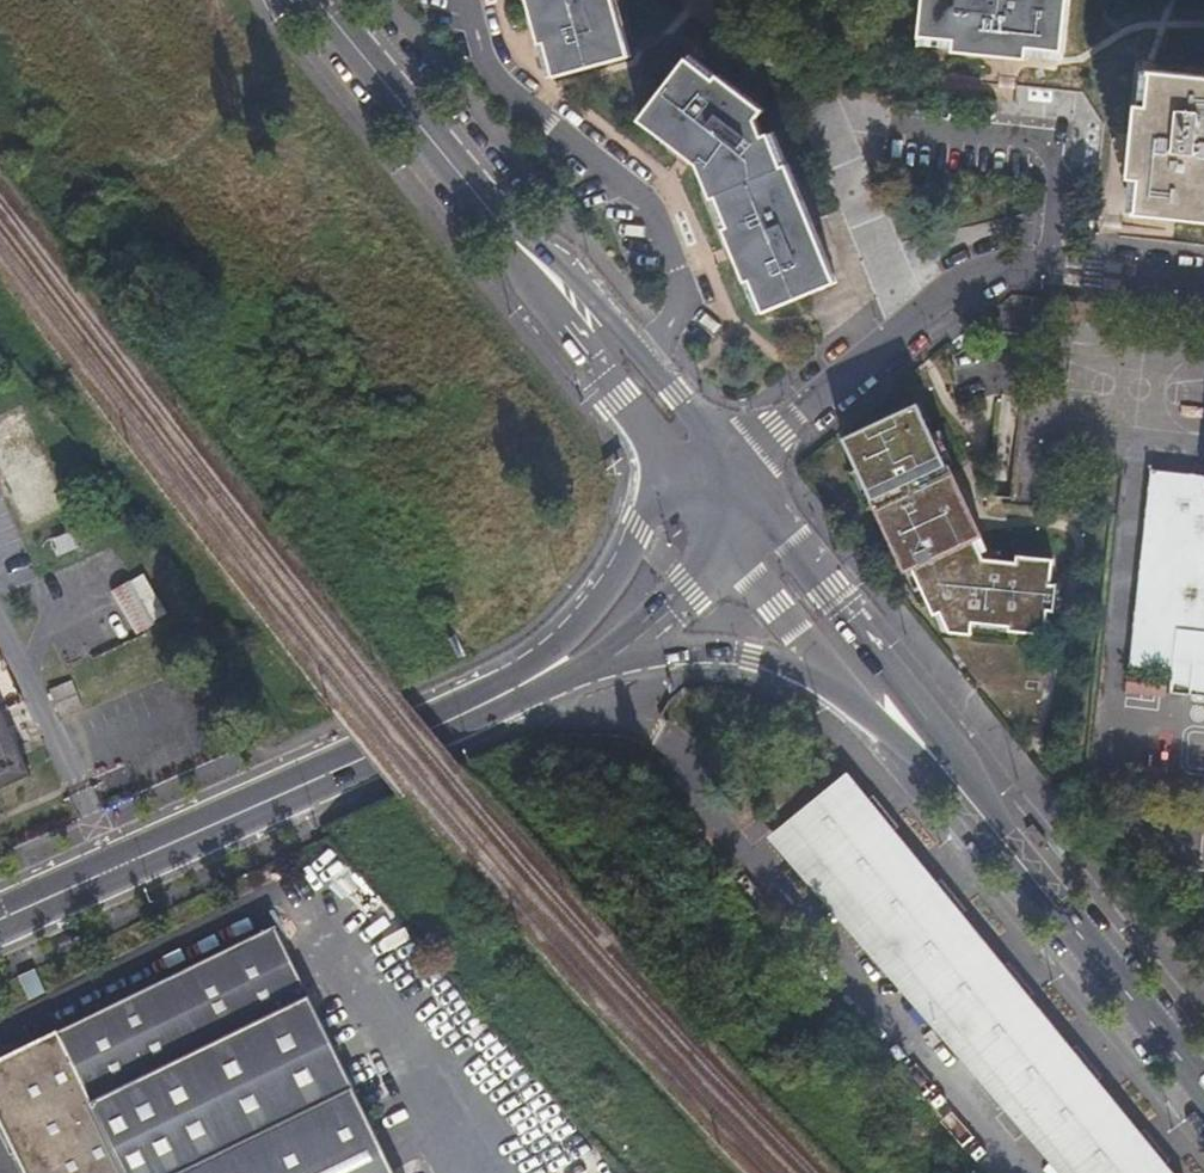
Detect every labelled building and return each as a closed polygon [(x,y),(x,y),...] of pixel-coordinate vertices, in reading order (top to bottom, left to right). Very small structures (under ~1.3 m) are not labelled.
[(546,42),(548,42),(558,74),(630,55),(615,0),(532,0),(543,43),(546,42)] [(960,39),(959,49),(1030,56),(1031,46),(1065,50),(1071,0),(930,0),(927,35),(960,39)] [(813,309),(804,313),(798,298),(836,282),(823,252),(787,165),(783,166),(770,135),(763,137),(755,118),(759,113),(762,109),(754,103),(719,76),(716,80),(689,60),(644,120),(701,165),(702,169),(715,201),(747,281),(753,278),(767,311),(785,303),(791,317),(781,322),(796,355),(827,341),(813,309)] [(1203,216),(1203,75),(1154,70),(1149,105),(1139,104),(1131,174),(1142,175),(1138,209),(1203,216)] [(980,548),(916,406),(844,438),(908,580),(917,576),(976,550),(980,548)] [(1150,468),(1129,667),(1170,672),(1169,693),(1203,697),(1203,474),(1150,468)] [(976,550),(917,576),(938,624),(946,618),(956,636),(976,637),(976,628),(1015,631),(1015,640),(1050,642),(1050,628),(1061,628),(1062,604),(1052,604),(1055,561),(1023,559),(1023,566),(982,564),(976,550)] [(129,627),(161,616),(146,575),(114,586),(129,627)] [(47,687),(56,715),(80,707),(71,679),(47,687)] [(22,776),(0,728),(0,786),(22,776)] [(849,777),(774,842),(1059,1172),(1182,1172),(849,777)] [(274,927),(0,1062),(0,1118),(27,1172),(374,1172),(389,1165),(274,927)]
